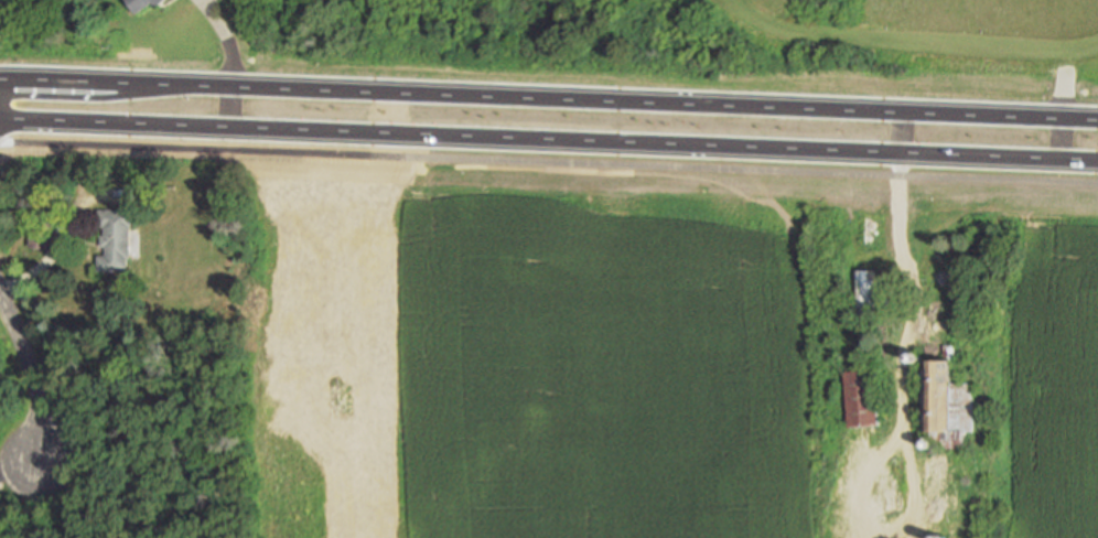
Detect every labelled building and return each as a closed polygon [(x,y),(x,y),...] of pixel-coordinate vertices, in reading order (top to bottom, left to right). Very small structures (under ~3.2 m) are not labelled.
[(141,12),(132,0),(156,0),(141,12)] [(867,192),(867,176),(852,176),(852,192),(867,192)] [(103,208),(136,207),(137,261),(132,261),(132,270),(103,271),(101,255),(110,255),(109,247),(107,247),(107,234),(109,234),(109,223),(103,223),(103,208)] [(861,216),(873,216),(872,241),(861,241),(861,216)] [(53,250),(53,218),(32,218),(32,250),(53,250)] [(853,266),(874,267),(872,315),(851,314),(853,266)] [(919,351),(919,352),(921,352),(925,352),(954,352),(954,356),(954,364),(952,380),(971,380),(971,428),(962,427),(961,443),(930,443),(930,444),(929,445),(929,446),(928,446),(927,448),(926,448),(925,448),(924,448),(924,446),(923,446),(923,445),(922,445),(922,444),(922,443),(922,442),(922,441),(922,440),(923,440),(923,439),(924,439),(924,424),(921,424),(921,361),(919,361),(919,362),(918,362),(917,362),(916,362),(915,362),(914,361),(913,361),(913,359),(912,359),(912,358),(912,357),(912,356),(912,355),(912,354),(913,353),(913,352),(914,352),(915,351),(916,351),(917,351),(918,351),(919,351)] [(873,366),(876,401),(876,400),(878,400),(878,399),(879,399),(880,399),(881,399),(882,399),(883,399),(883,400),(884,400),(885,401),(885,402),(886,404),(886,405),(886,406),(885,407),(885,408),(884,409),(883,409),(883,410),(882,410),(881,410),(880,410),(879,410),(878,410),(878,409),(876,409),(878,421),(847,423),(843,368),(873,366)]
